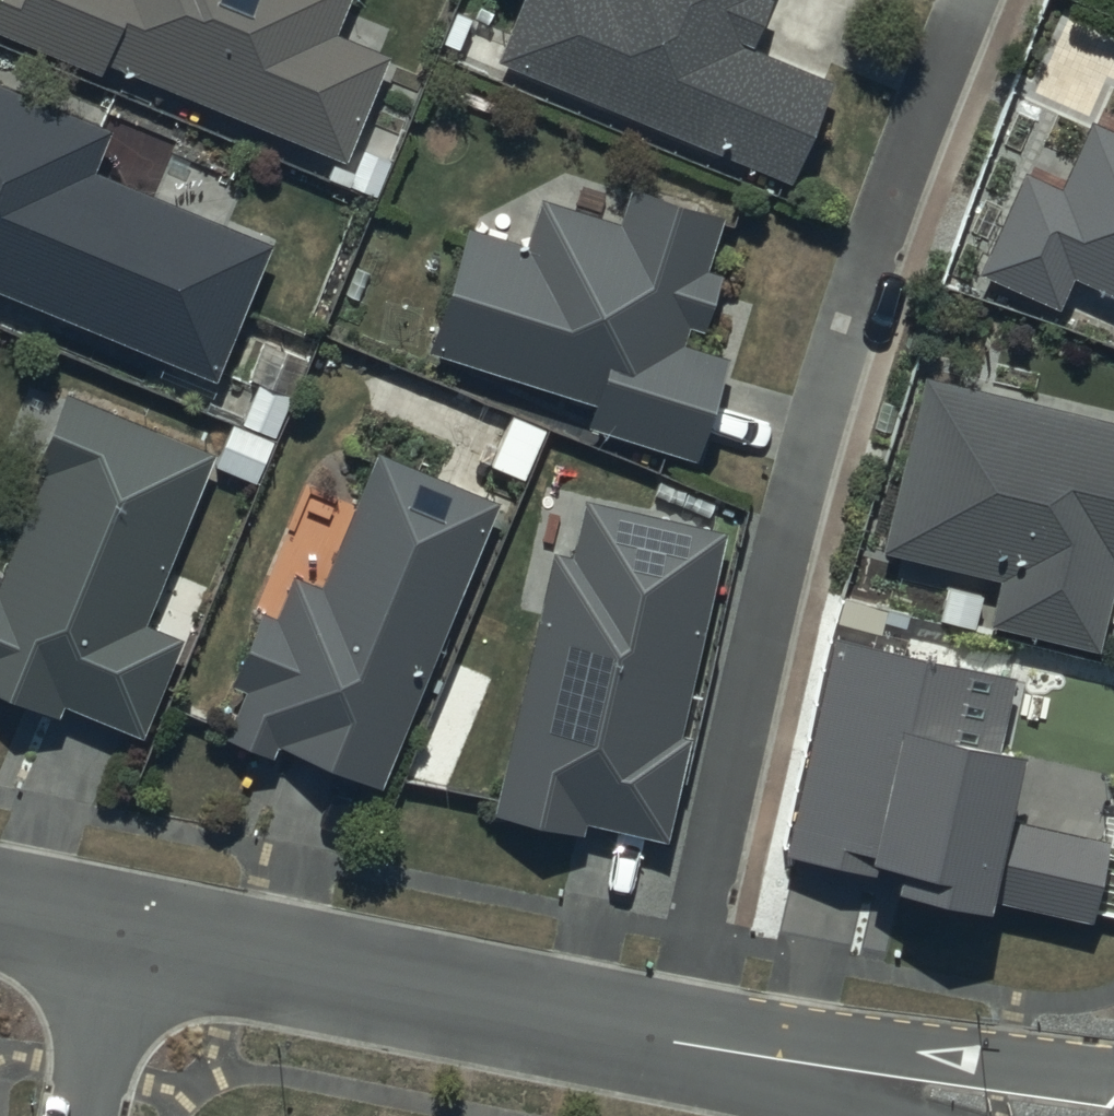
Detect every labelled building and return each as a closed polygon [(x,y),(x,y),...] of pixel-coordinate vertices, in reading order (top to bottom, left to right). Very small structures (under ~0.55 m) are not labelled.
[(103,64),(107,53),(346,152),(390,47),(332,24),(342,0),(0,0),(0,25),(103,64)] [(498,50),(791,170),(831,72),(749,39),(764,0),(518,0),(498,50)] [(0,74),(0,283),(210,369),(266,233),(89,160),(107,118),(0,74)] [(1022,160),(977,267),(1059,301),(1073,267),(1113,284),(1113,123),(1086,111),(1058,175),(1022,160)] [(460,218),(424,341),(593,392),(585,420),(694,452),(724,349),(679,335),(684,317),(702,323),(719,265),(704,260),(721,204),(631,177),(620,214),(540,191),(526,237),(460,218)] [(308,353),(262,334),(245,370),(257,375),(239,415),(273,430),(308,353)] [(919,364),(876,541),(950,558),(937,611),(973,620),(986,567),(996,569),(985,614),(1096,641),(1113,566),(1113,411),(919,364)] [(63,385),(33,460),(42,464),(0,568),(0,682),(56,705),(61,695),(141,727),(198,585),(161,570),(211,445),(63,385)] [(272,434),(230,416),(211,460),(253,478),(272,434)] [(373,440),(316,576),(292,566),(274,608),(261,603),(231,677),(244,682),(226,725),(271,744),(275,734),(378,777),(498,492),(373,440)] [(572,544),(551,539),(491,803),(579,823),(582,813),(663,831),(687,728),(676,726),(722,520),(584,489),(572,544)] [(1030,669),(828,624),(780,840),(858,857),(863,837),(892,844),(888,866),(1087,910),(1098,865),(992,841),(1030,669)]
